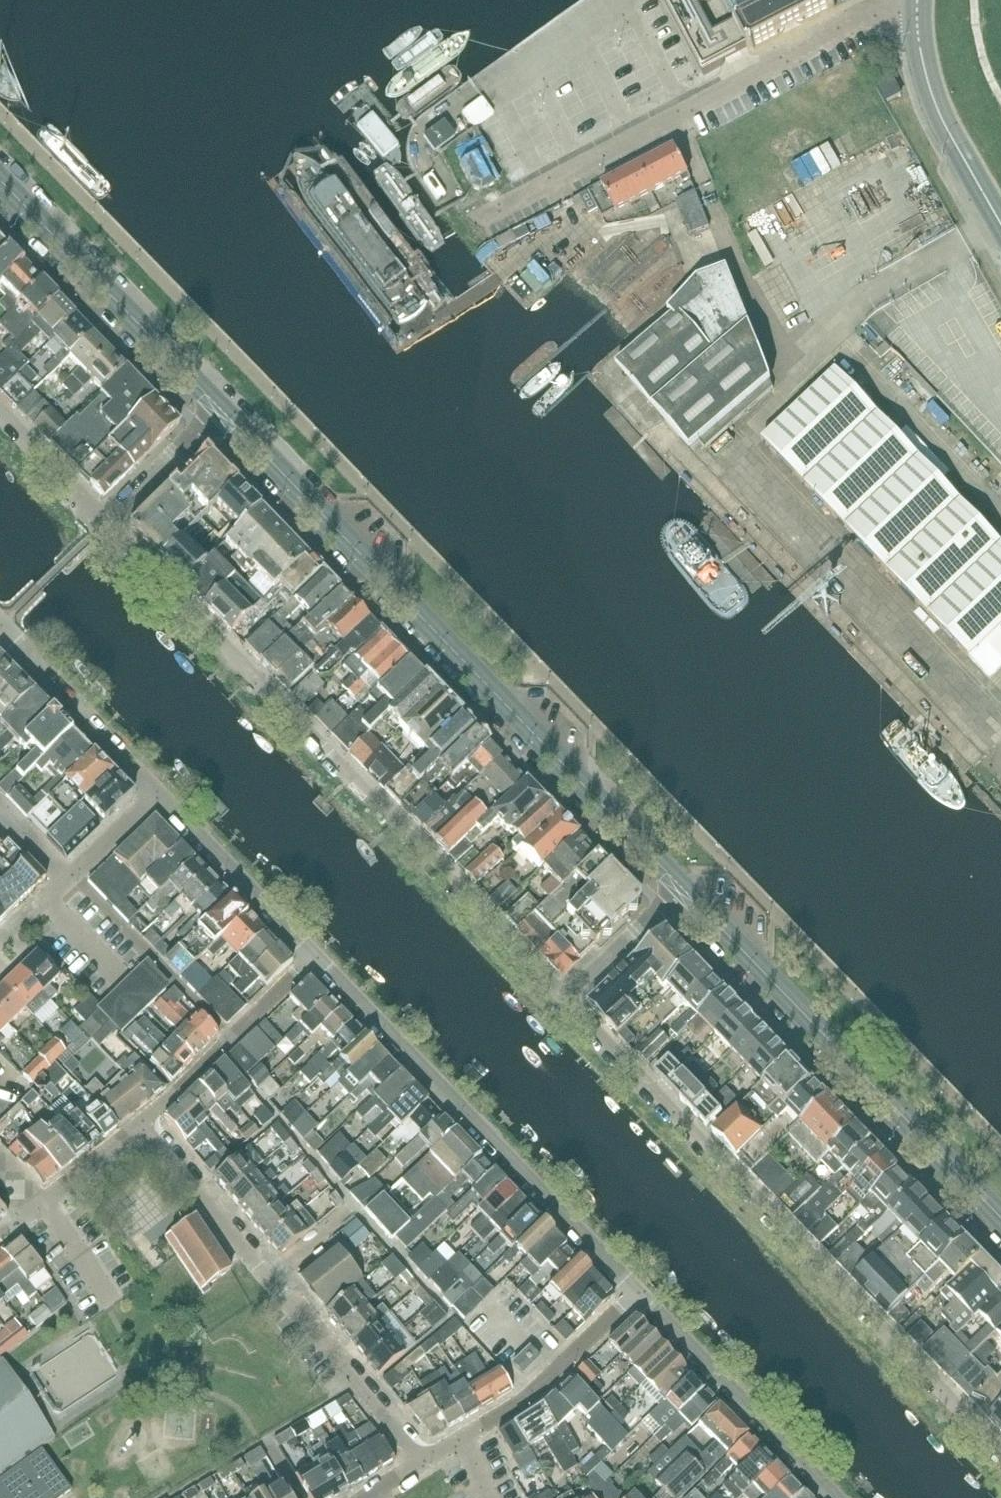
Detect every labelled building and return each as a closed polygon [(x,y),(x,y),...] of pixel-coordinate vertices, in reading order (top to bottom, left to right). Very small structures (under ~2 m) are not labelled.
[(701,69),(705,76),(737,59),(749,53),(749,52),(750,53),(751,54),(752,54),(754,54),(755,53),(756,51),(756,49),(781,36),(782,36),(782,35),(783,35),(783,34),(784,33),(785,32),(785,31),(785,30),(785,29),(785,28),(785,27),(785,26),(785,25),(784,25),(782,21),(791,16),(793,20),(794,21),(794,22),(795,22),(795,23),(796,23),(797,24),(798,24),(799,24),(799,25),(800,25),(801,25),(802,25),(803,24),(807,23),(818,17),(830,10),(830,11),(831,11),(831,12),(832,12),(833,12),(834,12),(835,12),(835,11),(836,11),(836,10),(836,9),(836,8),(836,7),(843,4),(850,0),(664,0),(701,69)] [(888,103),(902,96),(891,75),(878,82),(888,103)] [(467,103),(486,130),(506,115),(487,89),(467,103)] [(455,113),(431,125),(440,143),(464,131),(455,113)] [(493,159),(492,159),(477,128),(455,144),(459,151),(456,153),(461,165),(460,166),(472,189),(481,192),(495,185),(495,184),(499,182),(488,162),(493,159)] [(454,192),(423,139),(411,146),(442,200),(454,192)] [(408,357),(461,315),(323,140),(270,182),(408,357)] [(691,179),(688,174),(675,147),(581,197),(590,214),(599,209),(603,219),(680,178),(683,183),(691,179)] [(816,175),(806,157),(789,167),(798,184),(816,175)] [(697,193),(677,203),(690,235),(710,227),(697,193)] [(502,251),(518,242),(514,232),(497,241),(502,251)] [(8,248),(0,239),(0,256),(8,248)] [(24,265),(8,248),(0,256),(0,288),(24,265)] [(41,282),(24,265),(0,288),(0,293),(5,298),(0,303),(0,307),(7,315),(41,282)] [(771,383),(772,381),(727,269),(698,280),(700,283),(699,283),(703,294),(678,306),(663,319),(667,323),(618,367),(690,448),(700,440),(705,446),(703,448),(703,449),(708,444),(727,429),(774,391),(771,383)] [(42,283),(41,282),(7,315),(0,322),(0,327),(15,343),(59,300),(58,299),(57,300),(41,284),(42,283)] [(52,340),(76,318),(59,300),(15,343),(9,349),(0,358),(0,392),(17,376),(28,364),(19,354),(40,334),(49,344),(52,340)] [(51,375),(69,357),(92,334),(76,318),(52,340),(63,351),(45,369),(51,375)] [(76,383),(85,374),(109,351),(92,334),(69,357),(80,369),(71,377),(76,383)] [(102,392),(126,369),(109,351),(85,374),(76,383),(67,391),(73,398),(91,381),(102,392)] [(818,388),(836,371),(831,367),(814,384),(818,388)] [(126,371),(127,370),(126,369),(102,392),(66,427),(50,444),(77,472),(107,445),(154,398),(153,397),(151,398),(148,395),(149,395),(148,394),(136,387),(133,384),(126,371)] [(1000,668),(1000,543),(836,371),(818,388),(814,392),(803,403),(763,441),(958,645),(991,678),(1000,668)] [(17,409),(33,393),(17,376),(0,392),(17,409)] [(76,383),(71,377),(70,377),(61,385),(67,391),(76,383)] [(803,403),(814,392),(809,387),(799,398),(803,403)] [(50,410),(33,393),(17,409),(33,426),(50,410)] [(133,471),(179,425),(154,398),(107,445),(118,456),(133,471)] [(66,427),(50,410),(33,426),(50,444),(66,427)] [(721,460),(740,444),(727,429),(708,444),(721,460)] [(90,485),(118,456),(107,445),(77,472),(90,485)] [(209,455),(203,455),(167,491),(193,515),(198,511),(204,516),(215,506),(236,484),(237,484),(230,477),(211,456),(210,456),(209,455)] [(104,500),(133,471),(118,456),(90,485),(104,500)] [(215,506),(239,530),(260,509),(259,507),(258,504),(255,503),(242,490),(242,487),(238,486),(236,484),(215,506)] [(193,515),(167,491),(129,528),(160,559),(181,539),(182,538),(204,516),(198,511),(193,515)] [(308,558),(286,535),(260,509),(239,530),(226,543),(237,555),(231,561),(245,576),(248,573),(251,576),(249,578),(252,582),(258,577),(273,592),(308,558)] [(181,539),(160,559),(162,561),(163,564),(166,565),(184,584),(206,562),(182,538),(181,539)] [(255,610),(261,604),(213,555),(206,562),(184,584),(183,584),(204,605),(231,633),(255,610)] [(285,608),(322,572),(308,558),(273,592),(261,604),(255,610),(261,616),(278,600),(285,608)] [(309,618),(339,589),(322,572),(285,608),(275,618),(282,625),(300,608),(309,618)] [(284,641),(298,656),(314,641),(353,604),(339,589),(309,618),(284,641)] [(330,657),(335,652),(369,620),(353,604),(314,641),(330,657)] [(352,660),(368,645),(381,632),(369,620),(335,652),(336,652),(314,674),(318,679),(328,677),(345,660),(349,657),(352,660)] [(284,641),(268,626),(245,648),(261,664),(284,641)] [(395,647),(393,645),(381,632),(368,645),(352,660),(349,657),(345,660),(357,672),(342,687),(347,692),(395,647)] [(275,678),(298,656),(284,641),(261,664),(275,678)] [(316,670),(330,657),(314,641),(298,656),(275,678),(289,692),(314,668),(316,670)] [(369,700),(409,661),(395,647),(347,692),(354,699),(361,692),(369,700)] [(2,659),(0,659),(0,697),(20,678),(2,659)] [(369,733),(381,721),(425,678),(409,661),(369,700),(379,709),(362,726),(369,733)] [(315,694),(325,686),(318,679),(314,674),(304,682),(315,694)] [(34,693),(20,678),(0,697),(0,726),(34,693)] [(399,728),(437,691),(425,678),(381,721),(385,725),(390,719),(399,728)] [(327,707),(315,694),(304,682),(291,694),(315,719),(327,707)] [(423,753),(427,749),(461,716),(437,691),(399,728),(423,753)] [(26,739),(54,713),(41,699),(34,693),(0,726),(0,760),(2,762),(8,756),(4,751),(14,741),(19,746),(26,739)] [(362,726),(379,709),(369,700),(349,719),(332,736),(349,753),(368,734),(369,733),(362,726)] [(332,736),(349,719),(332,702),(327,707),(315,719),(332,736)] [(72,732),(54,713),(26,739),(19,746),(31,758),(0,788),(0,791),(6,797),(24,780),(72,732)] [(452,752),(475,730),(461,716),(427,749),(433,756),(410,778),(404,772),(385,790),(401,806),(453,753),(452,752)] [(479,733),(478,733),(475,730),(452,752),(453,753),(401,806),(412,818),(423,808),(412,796),(415,793),(419,798),(440,777),(440,775),(444,772),(451,780),(489,744),(479,733)] [(55,772),(84,744),(72,732),(24,780),(27,783),(30,781),(33,784),(50,767),(55,772)] [(363,768),(382,749),(368,734),(349,753),(363,768)] [(38,809),(94,755),(84,744),(55,772),(60,777),(33,804),(38,809)] [(471,787),(478,780),(501,757),(489,744),(451,780),(447,785),(453,791),(465,780),(471,787)] [(374,779),(393,761),(382,749),(363,768),(374,779)] [(47,839),(114,775),(94,755),(38,809),(27,819),(47,839)] [(474,808),(490,792),(513,769),(501,757),(478,780),(471,787),(462,796),(468,802),(471,805),(474,808)] [(385,791),(385,790),(404,772),(393,761),(374,779),(385,791)] [(486,820),(502,804),(526,782),(513,769),(490,792),(474,808),(486,820)] [(104,823),(133,795),(114,775),(47,839),(66,860),(104,823)] [(544,801),(535,792),(526,782),(502,804),(486,820),(465,840),(471,846),(497,823),(508,834),(509,833),(544,801)] [(33,804),(27,797),(18,789),(8,799),(27,819),(38,809),(33,804)] [(471,805),(468,802),(462,796),(455,803),(452,801),(444,809),(423,829),(434,840),(471,805)] [(434,798),(412,818),(423,829),(444,809),(434,798)] [(558,815),(554,811),(544,801),(509,833),(517,841),(507,851),(513,856),(519,851),(558,815)] [(486,820),(474,808),(471,805),(434,840),(448,856),(465,840),(486,820)] [(542,868),(578,835),(558,815),(519,851),(539,871),(542,868)] [(193,860),(180,847),(181,846),(155,818),(115,857),(132,874),(141,883),(148,891),(149,890),(156,897),(167,886),(195,860),(194,859),(193,860)] [(0,833),(0,850),(7,858),(2,863),(4,865),(31,893),(45,880),(45,881),(46,879),(45,878),(45,879),(28,860),(27,859),(26,859),(0,833)] [(549,900),(596,855),(578,835),(542,868),(553,879),(541,891),(549,900)] [(473,848),(471,846),(465,840),(448,856),(456,864),(473,848)] [(465,873),(465,874),(476,886),(503,860),(492,849),(480,860),(479,861),(465,873)] [(479,861),(480,860),(473,852),(458,866),(465,873),(479,861)] [(556,938),(578,962),(638,905),(637,904),(637,900),(638,899),(596,855),(549,900),(539,910),(534,915),(545,927),(556,938)] [(114,909),(122,900),(141,883),(132,874),(115,857),(106,865),(98,873),(88,882),(105,900),(114,909)] [(0,860),(0,871),(7,878),(0,885),(19,905),(31,893),(4,865),(2,863),(0,860)] [(181,898),(208,873),(195,860),(167,886),(156,897),(147,906),(153,913),(175,892),(181,898)] [(220,885),(219,885),(208,873),(181,898),(159,919),(166,926),(187,905),(193,911),(220,885)] [(6,918),(19,905),(0,885),(0,912),(6,918)] [(183,944),(232,898),(220,885),(193,911),(199,917),(177,938),(183,944)] [(514,895),(505,885),(489,900),(498,909),(514,895)] [(527,897),(506,917),(518,930),(534,915),(539,910),(527,897)] [(180,978),(191,967),(194,965),(207,952),(248,915),(232,898),(183,944),(164,962),(180,978)] [(239,959),(266,934),(248,915),(207,952),(213,959),(227,946),(239,959)] [(529,942),(545,927),(534,915),(518,930),(529,942)] [(140,937),(148,929),(138,919),(130,926),(140,937)] [(540,953),(556,938),(545,927),(529,942),(540,953)] [(590,1006),(605,1021),(625,1002),(627,1004),(653,978),(665,990),(668,986),(696,959),(669,930),(590,1006)] [(152,949),(161,941),(152,931),(143,940),(152,949)] [(241,983),(279,947),(266,934),(239,959),(229,968),(236,975),(235,976),(241,983)] [(563,977),(578,962),(556,938),(540,953),(563,977)] [(161,941),(152,949),(160,957),(169,949),(161,941)] [(267,987),(293,962),(279,947),(241,983),(234,990),(249,1005),(256,999),(249,991),(260,980),(267,987)] [(49,987),(59,977),(38,953),(20,970),(50,1002),(57,995),(49,987)] [(678,1010),(679,1009),(688,1006),(716,979),(696,959),(668,986),(678,996),(671,1003),(678,1010)] [(153,978),(155,968),(147,961),(100,1006),(97,1009),(110,1023),(121,1034),(166,991),(153,978)] [(191,967),(180,978),(198,997),(212,984),(194,965),(191,967)] [(34,1018),(50,1002),(20,970),(3,986),(25,1009),(34,1018)] [(224,973),(217,979),(218,980),(227,990),(234,983),(224,973)] [(308,1018),(328,998),(310,979),(289,999),(300,1010),(292,1018),(299,1026),(308,1017),(308,1018)] [(727,991),(716,979),(688,1006),(692,1011),(671,1031),(678,1038),(692,1024),(699,1018),(727,991)] [(227,990),(218,980),(198,997),(227,1026),(245,1008),(231,993),(227,990)] [(25,1009),(3,986),(0,990),(0,1017),(8,1026),(25,1009)] [(191,1020),(177,1005),(184,998),(174,988),(161,1001),(205,1048),(218,1034),(198,1013),(191,1020)] [(727,991),(699,1018),(716,1035),(744,1008),(727,991)] [(97,1009),(100,1006),(90,997),(74,1012),(83,1022),(97,1009)] [(309,1041),(341,1011),(328,998),(308,1018),(308,1017),(299,1026),(289,1036),(295,1042),(303,1035),(309,1041)] [(194,1060),(205,1048),(161,1001),(155,1007),(179,1032),(174,1039),(194,1060)] [(625,1002),(605,1021),(619,1036),(639,1016),(627,1004),(625,1002)] [(744,1008),(716,1035),(732,1051),(760,1025),(744,1009),(744,1008)] [(92,1040),(105,1027),(110,1023),(97,1009),(83,1022),(86,1024),(81,1029),(92,1040)] [(324,1050),(333,1042),(352,1023),(341,1011),(309,1041),(300,1050),(305,1056),(318,1044),(324,1050)] [(8,1026),(0,1017),(0,1034),(8,1026)] [(168,1044),(164,1040),(160,1035),(155,1031),(147,1023),(144,1019),(137,1025),(149,1038),(157,1047),(182,1072),(194,1060),(174,1039),(168,1044)] [(274,1050),(283,1042),(265,1022),(256,1030),(274,1050)] [(68,1040),(78,1030),(70,1023),(60,1032),(68,1040)] [(149,1038),(135,1023),(123,1036),(129,1042),(134,1037),(142,1044),(155,1058),(150,1064),(171,1084),(182,1072),(149,1038)] [(342,1056),(364,1036),(352,1023),(333,1042),(324,1050),(307,1066),(308,1066),(300,1074),(310,1084),(318,1077),(319,1078),(330,1068),(325,1063),(337,1051),(342,1056)] [(760,1025),(732,1051),(748,1068),(776,1041),(761,1026),(760,1025)] [(92,1040),(93,1041),(98,1046),(112,1033),(105,1027),(92,1040)] [(648,1063),(672,1038),(663,1029),(638,1054),(648,1063)] [(259,1065),(274,1050),(256,1030),(229,1056),(246,1077),(259,1065)] [(343,1080),(352,1071),(376,1048),(364,1036),(342,1056),(330,1068),(319,1078),(317,1080),(324,1086),(337,1074),(343,1080)] [(49,1068),(54,1064),(66,1051),(54,1039),(37,1055),(40,1058),(49,1068)] [(776,1041),(748,1068),(764,1085),(792,1058),(776,1041)] [(351,1095),(388,1061),(376,1048),(364,1060),(353,1071),(343,1080),(340,1083),(345,1089),(348,1092),(351,1095)] [(689,1049),(679,1059),(685,1065),(695,1056),(689,1049)] [(144,1065),(135,1055),(128,1062),(124,1058),(116,1065),(122,1072),(151,1101),(166,1089),(143,1067),(144,1065)] [(32,1085),(41,1076),(49,1068),(40,1058),(22,1075),(32,1085)] [(69,1073),(78,1064),(72,1058),(63,1067),(69,1073)] [(815,1082),(792,1058),(764,1085),(763,1086),(714,1134),(737,1158),(758,1138),(761,1135),(776,1121),(770,1116),(783,1104),(780,1101),(795,1087),(801,1094),(815,1082)] [(671,1059),(655,1074),(658,1076),(681,1101),(697,1086),(691,1080),(685,1073),(671,1059)] [(255,1098),(224,1061),(209,1075),(229,1097),(240,1110),(255,1098)] [(378,1094),(381,1091),(400,1073),(388,1061),(351,1095),(351,1096),(356,1101),(366,1092),(371,1097),(372,1099),(373,1099),(378,1094)] [(151,1101),(122,1072),(116,1065),(114,1063),(86,1091),(120,1125),(151,1101)] [(51,1087),(64,1074),(54,1064),(49,1068),(41,1076),(51,1086),(51,1087)] [(695,1064),(685,1073),(691,1080),(701,1070),(695,1064)] [(258,1090),(270,1079),(270,1078),(259,1065),(246,1077),(258,1090)] [(701,1070),(691,1080),(697,1086),(707,1076),(701,1070)] [(373,1099),(356,1114),(362,1120),(375,1108),(381,1114),(384,1117),(392,1109),(414,1087),(400,1073),(381,1091),(378,1094),(373,1099)] [(240,1110),(229,1097),(209,1075),(198,1086),(225,1116),(232,1111),(237,1117),(242,1113),(240,1110)] [(707,1076),(697,1086),(703,1092),(712,1082),(707,1076)] [(270,1079),(258,1090),(269,1102),(281,1091),(270,1079)] [(712,1082),(703,1092),(709,1098),(718,1088),(712,1082)] [(830,1097),(815,1082),(801,1094),(795,1087),(780,1101),(783,1104),(770,1116),(776,1121),(761,1135),(774,1151),(790,1136),(801,1125),(830,1097)] [(103,1139),(117,1128),(75,1084),(73,1086),(68,1091),(63,1096),(62,1097),(62,1098),(63,1099),(64,1100),(73,1109),(78,1114),(82,1119),(103,1139)] [(237,1130),(225,1116),(198,1086),(187,1096),(206,1117),(209,1120),(213,1125),(218,1120),(225,1128),(231,1135),(233,1137),(239,1132),(237,1130)] [(697,1086),(681,1101),(682,1101),(708,1128),(722,1113),(723,1113),(709,1098),(703,1092),(697,1086)] [(401,1127),(428,1102),(414,1087),(392,1109),(384,1117),(371,1129),(374,1132),(377,1129),(381,1133),(394,1120),(401,1127)] [(28,1108),(38,1098),(32,1092),(22,1102),(28,1108)] [(224,1161),(230,1156),(224,1149),(204,1125),(209,1120),(206,1117),(187,1096),(176,1107),(207,1142),(224,1161)] [(823,1159),(858,1126),(830,1097),(801,1125),(790,1136),(817,1164),(823,1159)] [(736,1098),(726,1108),(733,1114),(743,1105),(736,1098)] [(103,1139),(82,1119),(78,1114),(73,1109),(64,1100),(63,1100),(56,1106),(50,1111),(58,1119),(66,1128),(89,1150),(103,1139)] [(291,1128),(304,1116),(306,1114),(294,1101),(280,1115),(291,1128)] [(408,1148),(422,1135),(442,1117),(428,1102),(401,1127),(389,1138),(397,1146),(402,1141),(408,1148)] [(13,1124),(26,1112),(19,1105),(6,1117),(13,1124)] [(194,1153),(207,1142),(176,1107),(164,1118),(194,1153)] [(265,1109),(254,1118),(263,1129),(274,1119),(265,1109)] [(302,1140),(312,1131),(315,1128),(304,1116),(291,1128),(302,1140)] [(0,1123),(0,1137),(13,1124),(6,1117),(0,1123)] [(432,1153),(456,1131),(442,1117),(422,1135),(398,1158),(405,1165),(425,1146),(432,1153)] [(89,1150),(66,1128),(58,1119),(45,1130),(75,1161),(89,1150)] [(247,1141),(258,1132),(251,1123),(240,1133),(247,1141)] [(284,1146),(291,1140),(277,1124),(271,1130),(284,1146)] [(75,1161),(45,1130),(39,1125),(26,1138),(59,1173),(75,1161)] [(844,1167),(872,1141),(858,1126),(823,1159),(832,1167),(823,1175),(829,1181),(844,1167)] [(312,1131),(302,1140),(315,1155),(324,1145),(312,1131)] [(435,1200),(481,1157),(456,1131),(432,1153),(403,1180),(423,1201),(430,1194),(435,1200)] [(351,1148),(345,1142),(340,1135),(318,1155),(329,1168),(351,1148)] [(26,1138),(25,1137),(16,1144),(24,1153),(17,1158),(23,1165),(43,1186),(59,1173),(26,1138)] [(769,1155),(772,1152),(758,1138),(737,1158),(751,1172),(759,1165),(769,1155)] [(291,1140),(284,1146),(292,1155),(299,1150),(291,1140)] [(825,1214),(858,1182),(885,1155),(872,1141),(844,1167),(851,1175),(837,1189),(829,1181),(821,1189),(801,1208),(793,1216),(807,1231),(815,1223),(825,1214)] [(227,1193),(254,1171),(263,1163),(250,1147),(214,1177),(227,1193)] [(358,1167),(357,1168),(368,1180),(387,1164),(375,1151),(358,1167)] [(342,1182),(357,1168),(358,1167),(345,1154),(330,1169),(342,1182)] [(780,1187),(791,1177),(769,1155),(759,1165),(766,1172),(773,1179),(780,1187)] [(857,1210),(865,1202),(899,1169),(885,1155),(858,1182),(865,1189),(851,1203),(857,1210)] [(475,1190),(495,1171),(481,1157),(435,1200),(405,1229),(395,1238),(407,1249),(440,1220),(442,1222),(447,1217),(457,1208),(455,1206),(449,1200),(468,1182),(475,1190)] [(210,1173),(220,1164),(214,1158),(204,1166),(210,1173)] [(310,1177),(317,1171),(309,1162),(302,1167),(310,1177)] [(758,1180),(766,1172),(759,1165),(751,1172),(758,1180)] [(847,1253),(865,1235),(884,1218),(916,1186),(899,1169),(865,1202),(875,1212),(858,1228),(840,1245),(847,1253)] [(271,1173),(262,1180),(254,1171),(227,1193),(240,1209),(267,1187),(276,1179),(271,1173)] [(317,1171),(310,1177),(318,1187),(325,1181),(317,1171)] [(478,1212),(507,1184),(495,1171),(475,1190),(457,1208),(447,1217),(453,1224),(472,1206),(478,1212)] [(765,1187),(773,1179),(766,1172),(758,1180),(765,1187)] [(801,1208),(821,1189),(807,1174),(787,1194),(779,1202),(793,1216),(801,1208)] [(772,1194),(780,1187),(773,1179),(765,1187),(772,1194)] [(380,1202),(388,1195),(374,1180),(349,1194),(359,1204),(366,1213),(367,1214),(380,1202)] [(477,1237),(478,1235),(500,1214),(519,1196),(507,1184),(478,1212),(483,1217),(474,1225),(473,1227),(470,1230),(471,1230),(477,1237)] [(885,1248),(932,1204),(916,1186),(884,1218),(893,1228),(879,1242),(885,1248)] [(284,1188),(275,1196),(267,1187),(240,1209),(253,1225),(280,1202),(289,1194),(284,1188)] [(779,1202),(787,1194),(780,1187),(772,1194),(779,1202)] [(336,1209),(343,1203),(335,1193),(328,1199),(336,1209)] [(502,1235),(531,1209),(519,1196),(500,1214),(478,1235),(484,1242),(497,1230),(502,1235)] [(297,1204),(288,1212),(280,1202),(253,1225),(266,1240),(302,1210),(297,1204)] [(380,1202),(367,1214),(391,1241),(395,1238),(405,1229),(380,1202)] [(901,1266),(948,1220),(932,1204),(885,1248),(864,1269),(854,1279),(870,1296),(901,1266)] [(512,1250),(523,1239),(543,1221),(531,1209),(502,1235),(487,1250),(494,1257),(506,1245),(512,1250)] [(279,1256),(316,1226),(302,1210),(266,1240),(279,1256)] [(829,1238),(839,1228),(825,1214),(815,1223),(807,1231),(821,1245),(829,1238)] [(208,1286),(231,1271),(195,1217),(165,1238),(177,1256),(182,1263),(189,1273),(201,1291),(204,1295),(211,1290),(208,1286)] [(356,1220),(341,1233),(355,1249),(370,1237),(356,1220)] [(922,1283),(968,1240),(948,1220),(901,1266),(870,1296),(889,1316),(905,1300),(922,1283)] [(535,1252),(554,1233),(543,1221),(523,1239),(512,1250),(505,1257),(509,1262),(519,1253),(528,1245),(535,1252)] [(532,1279),(566,1246),(554,1233),(535,1252),(520,1266),(531,1279),(532,1279)] [(52,1281),(18,1238),(3,1250),(1,1251),(27,1284),(35,1294),(52,1281)] [(950,1287),(982,1256),(968,1240),(922,1283),(928,1289),(932,1285),(935,1288),(942,1280),(950,1287)] [(417,1270),(432,1256),(422,1245),(408,1259),(417,1270)] [(837,1262),(847,1253),(840,1245),(830,1255),(837,1262)] [(559,1277),(578,1258),(566,1246),(532,1279),(531,1279),(518,1292),(530,1305),(541,1293),(536,1287),(553,1271),(559,1277)] [(326,1309),(360,1281),(333,1248),(299,1276),(303,1281),(307,1278),(321,1295),(317,1299),(326,1309)] [(27,1284),(1,1251),(0,1252),(0,1296),(2,1298),(19,1285),(22,1288),(20,1290),(28,1300),(35,1294),(27,1284)] [(443,1267),(447,1264),(436,1252),(432,1256),(417,1270),(428,1281),(443,1267)] [(854,1279),(864,1269),(847,1253),(837,1262),(854,1279)] [(979,1315),(1000,1294),(1000,1275),(982,1256),(950,1287),(942,1295),(952,1306),(942,1316),(953,1328),(951,1330),(957,1336),(975,1319),(979,1315)] [(399,1278),(406,1272),(392,1257),(386,1263),(399,1278)] [(561,1299),(590,1271),(578,1258),(559,1277),(549,1286),(561,1299)] [(440,1295),(462,1275),(449,1262),(447,1264),(443,1267),(428,1281),(441,1294),(440,1295)] [(573,1311),(602,1283),(590,1271),(561,1299),(573,1311)] [(413,1293),(420,1287),(406,1272),(399,1278),(413,1293)] [(467,1293),(471,1289),(474,1286),(466,1278),(459,1284),(467,1293)] [(339,1328),(366,1306),(376,1298),(362,1281),(326,1312),(339,1328)] [(585,1324),(614,1296),(602,1283),(573,1311),(585,1324)] [(452,1308),(467,1293),(459,1284),(443,1299),(452,1308)] [(434,1303),(425,1293),(420,1287),(413,1293),(427,1308),(434,1303)] [(467,1293),(452,1308),(463,1320),(483,1302),(471,1289),(467,1293)] [(981,1348),(1000,1328),(1000,1294),(979,1315),(990,1326),(967,1347),(975,1354),(981,1348)] [(53,1316),(67,1305),(62,1298),(48,1308),(53,1316)] [(899,1326),(915,1310),(905,1300),(889,1316),(899,1326)] [(433,1331),(448,1318),(434,1303),(427,1308),(418,1315),(433,1331)] [(555,1319),(548,1312),(541,1304),(535,1310),(549,1325),(555,1319)] [(389,1314),(382,1306),(372,1314),(366,1306),(339,1328),(352,1344),(379,1322),(389,1314)] [(37,1328),(52,1317),(44,1307),(29,1318),(37,1328)] [(621,1356),(647,1331),(635,1317),(608,1342),(621,1356)] [(365,1360),(392,1337),(379,1322),(352,1344),(365,1360)] [(566,1342),(574,1334),(563,1322),(554,1330),(566,1342)] [(920,1348),(934,1334),(922,1322),(908,1336),(920,1348)] [(451,1336),(461,1328),(452,1323),(446,1328),(451,1336)] [(21,1327),(12,1334),(13,1336),(18,1342),(27,1335),(21,1327)] [(438,1345),(451,1336),(446,1328),(432,1338),(433,1339),(438,1345)] [(981,1348),(993,1360),(1000,1352),(1000,1328),(981,1348)] [(952,1381),(974,1359),(944,1329),(923,1351),(952,1381)] [(633,1369),(660,1343),(647,1331),(621,1356),(633,1369)] [(18,1342),(13,1336),(11,1337),(0,1346),(0,1348),(4,1354),(18,1342)] [(379,1376),(406,1353),(392,1337),(365,1360),(379,1376)] [(438,1345),(433,1339),(432,1338),(420,1349),(426,1356),(438,1345)] [(646,1382),(672,1356),(660,1343),(633,1369),(646,1382)] [(410,1369),(426,1356),(420,1349),(405,1362),(410,1369)] [(523,1375),(539,1359),(530,1349),(513,1365),(523,1375)] [(665,1402),(692,1377),(672,1356),(646,1382),(665,1402)] [(485,1377),(476,1362),(473,1357),(466,1361),(479,1381),(482,1379),(495,1401),(512,1391),(499,1369),(485,1377)] [(989,1369),(986,1371),(974,1359),(952,1381),(970,1400),(995,1376),(989,1369)] [(1,1362),(0,1361),(0,1480),(41,1449),(57,1437),(54,1433),(1,1362)] [(461,1364),(459,1361),(451,1365),(479,1411),(495,1401),(482,1379),(479,1381),(466,1361),(461,1364)] [(587,1362),(576,1374),(589,1387),(595,1381),(600,1376),(587,1362)] [(479,1411),(451,1365),(436,1374),(464,1420),(479,1411)] [(400,1377),(395,1370),(383,1380),(391,1391),(410,1375),(407,1371),(400,1377)] [(447,1430),(464,1420),(436,1374),(419,1384),(426,1395),(447,1430)] [(999,1379),(995,1376),(970,1400),(988,1418),(1000,1405),(1000,1382),(999,1379)] [(606,1447),(623,1431),(572,1377),(559,1390),(592,1424),(591,1432),(594,1436),(606,1447)] [(661,1431),(704,1390),(692,1377),(665,1402),(649,1418),(661,1431)] [(595,1381),(589,1387),(597,1396),(604,1390),(595,1381)] [(689,1430),(717,1403),(704,1390),(661,1431),(655,1438),(661,1444),(671,1434),(672,1435),(684,1424),(689,1430)] [(432,1440),(447,1430),(426,1395),(405,1408),(432,1440)] [(563,1423),(573,1414),(554,1395),(543,1406),(556,1431),(576,1468),(579,1473),(580,1473),(606,1447),(594,1436),(578,1451),(563,1423)] [(340,1410),(353,1402),(348,1396),(336,1403),(340,1410)] [(613,1413),(620,1406),(612,1397),(605,1404),(613,1413)] [(340,1411),(340,1410),(336,1403),(322,1412),(326,1419),(340,1411)] [(988,1418),(1000,1432),(1000,1405),(988,1418)] [(576,1468),(556,1431),(543,1406),(514,1425),(529,1449),(543,1439),(553,1457),(564,1475),(576,1468)] [(620,1406),(613,1413),(623,1422),(629,1416),(620,1406)] [(715,1443),(736,1423),(719,1406),(690,1434),(695,1439),(704,1431),(715,1443)] [(327,1420),(326,1419),(322,1412),(306,1421),(311,1430),(327,1420)] [(296,1439),(311,1430),(306,1421),(291,1430),(295,1438),(296,1439)] [(703,1476),(747,1434),(736,1423),(715,1443),(702,1456),(685,1439),(648,1475),(654,1482),(683,1455),(692,1465),(703,1476)] [(381,1438),(380,1438),(370,1424),(355,1433),(378,1472),(394,1462),(395,1462),(381,1438)] [(536,1461),(529,1449),(514,1425),(498,1435),(519,1471),(536,1461)] [(633,1448),(645,1432),(637,1426),(625,1442),(633,1448)] [(347,1438),(341,1427),(333,1432),(339,1441),(348,1457),(364,1480),(378,1472),(355,1433),(347,1438)] [(279,1447),(295,1438),(291,1430),(275,1440),(279,1447)] [(331,1445),(326,1436),(318,1441),(321,1445),(333,1466),(348,1490),(364,1480),(348,1457),(339,1441),(331,1445)] [(738,1472),(762,1450),(749,1436),(714,1471),(699,1485),(706,1492),(732,1466),(738,1472)] [(348,1490),(333,1466),(321,1445),(312,1451),(318,1461),(311,1465),(332,1497),(334,1497),(348,1490)] [(584,1480),(593,1471),(612,1453),(606,1447),(580,1473),(584,1480)] [(72,1491),(41,1449),(0,1480),(0,1497),(60,1497),(70,1491),(71,1492),(72,1491)] [(250,1469),(267,1459),(260,1449),(244,1458),(250,1469)] [(751,1486),(776,1464),(762,1450),(738,1472),(717,1492),(723,1497),(727,1497),(736,1489),(742,1495),(751,1486)] [(692,1465),(683,1455),(654,1482),(662,1491),(669,1497),(681,1497),(703,1476),(692,1465)] [(234,1475),(246,1468),(241,1460),(229,1467),(234,1475)] [(789,1478),(776,1464),(751,1486),(742,1495),(739,1497),(767,1497),(789,1478)] [(311,1465),(295,1474),(310,1497),(332,1497),(311,1465)] [(229,1467),(218,1474),(223,1482),(233,1476),(234,1475),(229,1467)] [(276,1487),(264,1467),(253,1474),(263,1491),(268,1497),(290,1497),(281,1483),(276,1487)] [(593,1471),(584,1480),(591,1494),(599,1491),(606,1484),(593,1471)] [(803,1492),(789,1478),(767,1497),(796,1497),(803,1492)] [(203,1493),(215,1487),(210,1479),(199,1486),(203,1493)] [(199,1496),(194,1488),(183,1495),(184,1497),(196,1497),(199,1496)] [(547,1488),(531,1497),(553,1497),(547,1488)]
